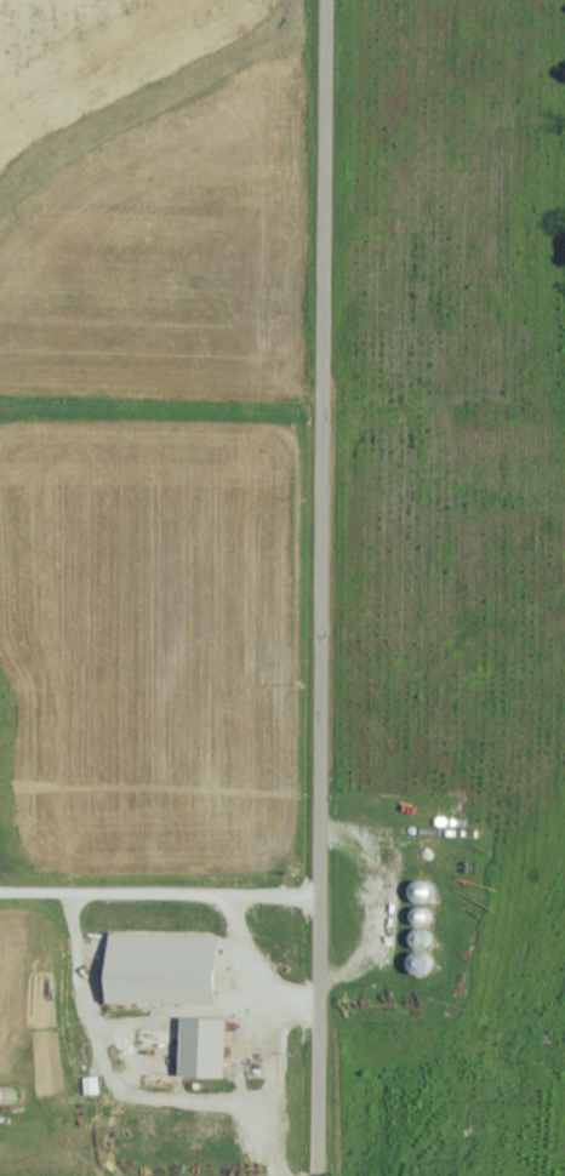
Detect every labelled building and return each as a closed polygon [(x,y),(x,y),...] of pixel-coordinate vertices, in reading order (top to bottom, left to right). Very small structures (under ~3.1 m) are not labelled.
[(233,1078),(235,1018),(187,1017),(186,1077),(233,1078)] [(99,1076),(85,1076),(86,1092),(100,1092),(99,1076)]
